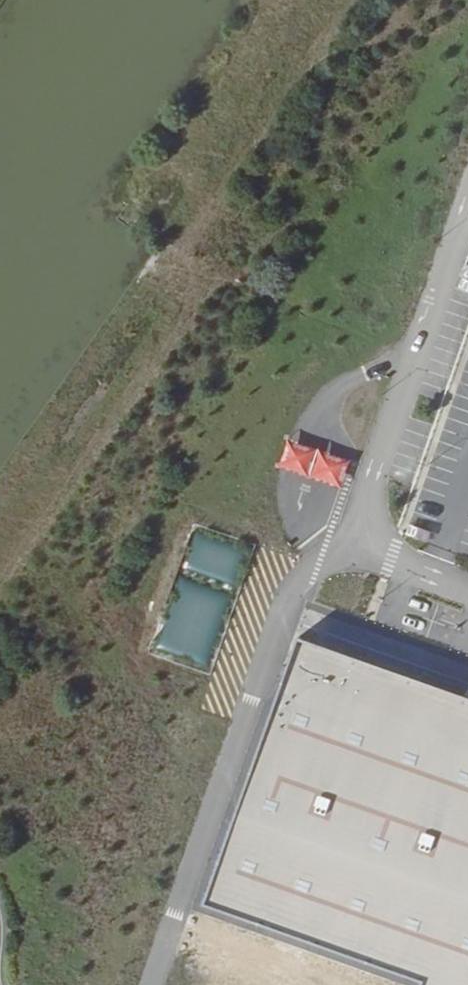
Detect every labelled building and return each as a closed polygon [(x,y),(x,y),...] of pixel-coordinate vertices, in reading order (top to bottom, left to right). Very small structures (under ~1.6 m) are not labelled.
[(210,592),(176,581),(155,642),(189,653),(193,642),(213,649),(247,550),(193,532),(181,568),(193,572),(193,569),(216,577),(210,592)] [(311,650),(218,917),(427,984),(467,984),(467,703),(311,650)] [(252,934),(196,923),(189,960),(204,962),(199,984),(242,984),(252,934)]
